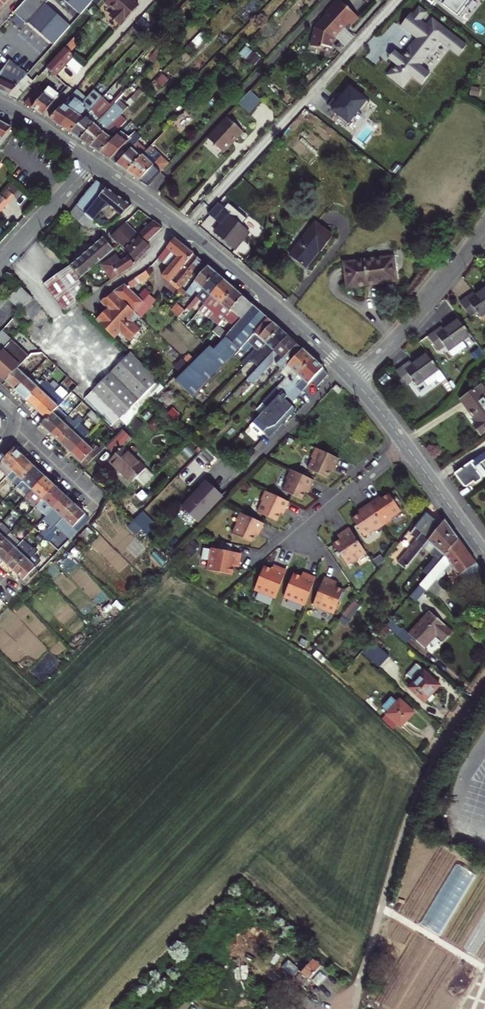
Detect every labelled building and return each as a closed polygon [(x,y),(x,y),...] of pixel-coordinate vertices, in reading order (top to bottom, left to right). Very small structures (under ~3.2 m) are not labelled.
[(91,0),(24,0),(13,12),(53,45),(91,0)] [(117,7),(112,13),(122,21),(140,2),(138,0),(109,0),(117,7)] [(320,48),(321,44),(331,46),(333,35),(342,26),(346,21),(349,25),(358,16),(340,0),(337,0),(325,13),(326,14),(315,26),(310,46),(320,48)] [(439,1),(460,18),(467,8),(465,6),(470,0),(439,0),(439,1)] [(431,74),(421,66),(440,42),(459,56),(467,46),(433,19),(427,26),(421,21),(427,13),(420,7),(413,15),(411,13),(401,26),(417,39),(419,41),(413,48),(411,46),(403,57),(399,54),(392,62),(396,65),(388,76),(403,88),(412,77),(422,85),(431,74)] [(145,35),(147,32),(137,22),(134,26),(145,35)] [(333,35),(343,44),(351,35),(342,26),(333,35)] [(75,55),(72,52),(81,41),(75,35),(69,41),(48,66),(48,67),(57,75),(75,55)] [(417,39),(411,46),(413,48),(419,41),(417,39)] [(239,53),(246,59),(253,52),(246,46),(239,53)] [(392,62),(399,54),(395,51),(389,59),(392,62)] [(0,72),(0,91),(19,100),(33,83),(26,76),(28,75),(11,60),(0,72)] [(156,80),(162,85),(169,78),(163,73),(156,80)] [(26,104),(34,108),(48,90),(41,84),(26,104)] [(127,99),(131,103),(143,91),(138,87),(127,99)] [(251,111),(262,98),(251,87),(239,100),(251,111)] [(78,88),(50,119),(62,127),(88,97),(78,88)] [(333,100),(327,108),(338,117),(336,120),(346,127),(358,112),(361,115),(369,105),(349,89),(337,104),(333,100)] [(48,90),(34,108),(45,115),(60,99),(48,90)] [(71,132),(103,97),(95,90),(88,97),(62,127),(71,132)] [(117,100),(126,109),(129,105),(120,96),(119,98),(117,100)] [(103,97),(71,132),(81,139),(112,105),(103,97)] [(112,105),(81,139),(91,146),(121,113),(126,109),(117,100),(112,105)] [(121,113),(91,146),(101,152),(118,135),(121,131),(119,129),(128,119),(121,113)] [(245,129),(227,113),(208,135),(225,151),(245,129)] [(11,127),(0,121),(0,140),(11,127)] [(117,163),(128,170),(147,149),(138,142),(141,138),(137,133),(128,142),(126,144),(130,148),(117,163)] [(118,135),(101,152),(111,159),(126,144),(128,142),(118,135)] [(130,148),(126,144),(111,159),(117,163),(130,148)] [(128,170),(149,185),(170,161),(151,145),(147,149),(128,170)] [(8,199),(17,188),(9,181),(0,192),(8,199)] [(106,187),(97,181),(76,205),(85,214),(106,187)] [(98,218),(97,216),(106,204),(121,215),(132,204),(106,187),(85,214),(94,222),(98,218)] [(8,199),(0,192),(0,209),(8,199)] [(220,200),(209,212),(222,221),(216,229),(237,246),(250,229),(244,224),(250,217),(230,200),(226,205),(220,200)] [(85,214),(76,205),(72,209),(70,212),(88,229),(99,227),(96,224),(94,222),(85,214)] [(112,234),(119,242),(120,241),(135,261),(150,246),(147,242),(163,227),(154,220),(140,233),(126,221),(112,234)] [(291,253),(297,258),(323,225),(317,220),(291,253)] [(323,251),(336,235),(323,225),(297,258),(307,266),(320,249),(323,251)] [(114,246),(104,235),(71,264),(80,276),(97,261),(114,246)] [(193,252),(175,237),(157,257),(169,267),(161,276),(169,282),(193,252)] [(99,265),(109,280),(133,264),(126,254),(119,246),(116,252),(99,265)] [(180,297),(186,291),(182,287),(195,272),(199,275),(208,265),(194,253),(168,285),(177,292),(177,294),(180,297)] [(397,279),(395,254),(347,259),(349,284),(392,279),(397,279)] [(66,310),(79,300),(89,293),(78,278),(80,276),(71,264),(70,262),(44,282),(66,310)] [(186,290),(191,294),(192,293),(194,294),(196,290),(200,293),(204,288),(217,273),(208,265),(199,275),(186,290)] [(146,276),(142,272),(134,278),(144,290),(148,286),(143,280),(147,277),(146,276)] [(187,308),(190,311),(200,300),(204,303),(211,295),(225,279),(217,273),(204,288),(200,293),(187,308)] [(199,309),(209,318),(210,317),(211,315),(215,310),(219,306),(221,303),(234,287),(225,279),(211,295),(204,303),(199,309)] [(124,284),(114,290),(142,317),(160,294),(153,289),(142,302),(124,284)] [(14,304),(25,292),(19,287),(8,299),(14,304)] [(216,323),(218,324),(222,319),(243,295),(243,294),(234,287),(221,303),(219,306),(215,310),(211,315),(218,321),(216,323)] [(484,317),(484,291),(476,298),(473,295),(468,299),(460,305),(473,320),(480,314),(483,319),(484,317)] [(25,292),(14,304),(20,311),(31,299),(28,295),(25,292)] [(142,317),(116,292),(103,304),(108,309),(98,319),(119,340),(124,335),(134,344),(148,330),(138,320),(142,317)] [(253,304),(243,295),(222,319),(232,328),(253,304)] [(31,299),(20,311),(25,315),(23,318),(35,328),(46,316),(40,310),(31,299)] [(175,303),(169,310),(178,318),(179,317),(183,313),(185,311),(175,303)] [(242,348),(269,318),(253,304),(232,328),(228,332),(222,338),(217,344),(212,340),(194,358),(190,363),(174,379),(194,398),(242,348)] [(269,318),(242,348),(246,352),(252,346),(255,349),(240,364),(243,367),(250,360),(256,354),(281,328),(269,318)] [(463,340),(471,333),(459,319),(446,330),(444,328),(436,335),(429,340),(441,353),(447,347),(451,352),(451,351),(456,358),(469,347),(463,340)] [(213,330),(222,338),(228,332),(218,324),(213,330)] [(196,325),(191,330),(195,334),(198,330),(200,328),(196,325)] [(256,354),(250,360),(257,367),(269,355),(288,335),(281,328),(258,351),(256,354)] [(3,329),(0,332),(0,335),(8,343),(10,341),(13,338),(3,329)] [(0,335),(0,345),(3,348),(8,343),(0,335)] [(269,355),(257,367),(263,373),(275,361),(278,364),(298,343),(288,335),(269,355)] [(20,367),(28,358),(10,341),(8,343),(3,348),(0,352),(0,379),(4,384),(20,367)] [(281,392),(313,356),(298,343),(278,364),(283,369),(285,370),(283,372),(287,376),(276,387),(281,392)] [(482,352),(479,348),(472,353),(476,357),(482,352)] [(119,419),(127,427),(154,400),(166,387),(132,354),(87,399),(113,425),(119,419)] [(185,358),(190,363),(194,358),(190,354),(185,358)] [(441,382),(445,379),(425,354),(411,365),(408,362),(401,368),(395,373),(406,386),(412,380),(418,387),(424,381),(429,387),(437,380),(438,382),(441,382)] [(329,375),(325,367),(313,356),(281,392),(286,396),(292,401),(310,380),(318,387),(329,375)] [(14,393),(30,376),(20,367),(4,384),(14,393)] [(246,378),(252,384),(263,373),(257,367),(246,378)] [(387,374),(379,381),(383,386),(391,380),(387,374)] [(14,393),(24,403),(40,386),(30,376),(14,393)] [(24,403),(33,412),(53,392),(43,383),(40,386),(24,403)] [(483,384),(462,398),(477,421),(475,422),(482,433),(484,431),(484,396),(484,395),(484,387),(483,384)] [(337,385),(333,389),(339,395),(343,391),(337,385)] [(262,402),(267,406),(281,392),(276,387),(262,402)] [(57,388),(53,392),(60,400),(64,395),(57,388)] [(44,423),(55,411),(63,403),(60,400),(53,392),(33,412),(44,423)] [(286,396),(281,392),(267,406),(249,425),(260,435),(263,432),(268,437),(295,409),(284,398),(286,396)] [(40,427),(49,437),(65,421),(55,411),(44,423),(40,427)] [(101,422),(90,412),(86,417),(96,427),(101,422)] [(49,437),(58,446),(75,429),(81,421),(75,416),(69,422),(66,419),(65,421),(49,437)] [(68,456),(85,439),(75,429),(58,446),(68,456)] [(154,474),(149,469),(126,446),(134,438),(124,429),(121,432),(108,446),(117,455),(115,457),(138,480),(143,485),(154,474)] [(68,456),(78,465),(94,448),(85,439),(68,456)] [(9,471),(27,452),(17,442),(16,442),(3,457),(8,462),(4,466),(9,471)] [(334,471),(340,458),(316,448),(312,458),(314,458),(310,469),(328,477),(331,469),(334,471)] [(456,471),(467,486),(476,480),(478,483),(482,480),(483,477),(482,476),(484,474),(484,468),(481,462),(484,459),(484,450),(456,471)] [(9,471),(20,481),(37,463),(27,452),(9,471)] [(4,466),(8,462),(3,457),(0,460),(0,462),(4,466)] [(112,460),(135,483),(138,480),(115,457),(112,460)] [(25,496),(28,493),(47,472),(37,463),(20,481),(15,486),(25,496)] [(310,492),(315,481),(293,470),(289,479),(290,479),(285,491),(304,499),(307,491),(310,492)] [(28,493),(38,502),(57,482),(47,472),(28,493)] [(48,512),(67,492),(57,482),(38,502),(48,512)] [(207,482),(182,509),(197,523),(222,496),(207,482)] [(286,514),(291,502),(267,491),(264,499),(267,500),(262,511),(280,519),(283,513),(286,514)] [(51,525),(54,527),(77,502),(67,492),(48,512),(46,515),(54,522),(51,525)] [(402,513),(391,497),(382,504),(379,501),(371,506),(385,526),(393,521),(392,520),(402,513)] [(59,525),(68,533),(88,512),(77,502),(54,527),(53,528),(47,534),(49,536),(59,525)] [(133,504),(126,511),(131,516),(135,520),(142,512),(133,504)] [(23,518),(27,515),(17,505),(13,509),(23,518)] [(376,530),(377,532),(385,526),(371,506),(363,512),(365,515),(356,521),(366,537),(376,530)] [(72,537),(92,516),(88,512),(68,533),(72,537)] [(259,536),(265,523),(240,512),(236,522),(237,523),(232,534),(236,536),(241,539),(252,544),(256,534),(259,536)] [(406,568),(423,548),(442,524),(427,512),(414,528),(416,529),(412,535),(418,540),(399,563),(406,568)] [(27,515),(23,518),(33,528),(37,524),(27,515)] [(0,523),(0,543),(14,528),(16,526),(6,516),(0,523)] [(423,548),(440,562),(461,538),(446,519),(442,524),(423,548)] [(44,531),(47,534),(53,528),(50,525),(44,531)] [(24,538),(14,528),(0,543),(0,550),(7,556),(24,538)] [(348,568),(367,555),(351,530),(338,538),(340,541),(333,546),(348,568)] [(27,534),(24,538),(7,556),(17,566),(37,544),(27,534)] [(440,562),(422,584),(428,590),(437,598),(445,589),(438,582),(444,574),(445,570),(446,569),(449,572),(456,566),(465,578),(482,566),(461,538),(440,562)] [(43,545),(40,541),(37,544),(17,566),(25,573),(23,576),(25,578),(38,564),(46,556),(39,549),(43,545)] [(220,542),(219,550),(231,552),(232,545),(220,542)] [(197,552),(189,544),(180,554),(188,561),(197,552)] [(238,569),(241,554),(231,552),(219,550),(212,549),(211,550),(204,548),(202,557),(210,558),(207,571),(233,576),(234,568),(238,569)] [(28,580),(41,566),(38,564),(25,578),(28,580)] [(484,569),(482,566),(465,578),(468,581),(484,569)] [(255,592),(275,601),(287,574),(274,568),(273,572),(264,569),(255,592)] [(304,608),(315,581),(303,576),(301,580),(293,576),(283,600),(304,608)] [(337,586),(324,581),(313,608),(334,617),(343,593),(336,590),(337,586)] [(420,600),(428,590),(422,584),(413,594),(420,600)] [(347,624),(362,604),(356,599),(341,619),(347,624)] [(446,640),(453,632),(430,611),(410,634),(426,648),(439,634),(446,640)] [(398,633),(403,629),(393,620),(389,625),(398,633)] [(307,643),(302,640),(299,645),(304,648),(307,643)] [(382,667),(390,657),(374,644),(366,653),(382,667)] [(417,664),(407,676),(415,683),(411,687),(426,701),(442,683),(426,670),(425,671),(417,664)] [(399,701),(393,696),(383,707),(404,726),(417,711),(401,698),(399,701)] [(401,725),(404,727),(404,726),(383,707),(382,709),(388,713),(384,718),(397,729),(401,725)] [(306,991),(324,971),(318,964),(299,984),(306,991)]
